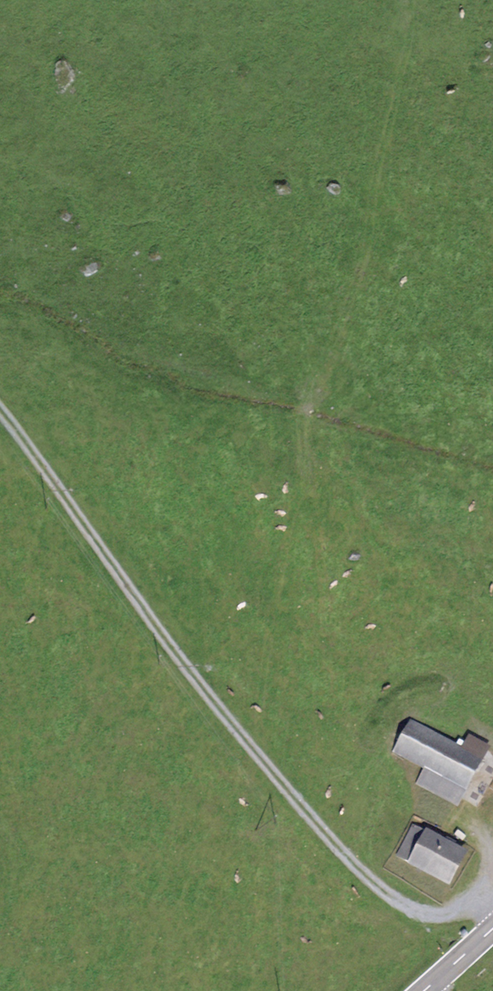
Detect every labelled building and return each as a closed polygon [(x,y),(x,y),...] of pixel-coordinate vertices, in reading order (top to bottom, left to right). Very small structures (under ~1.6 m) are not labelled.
[(488,767),(418,729),(401,760),(449,786),(442,800),(463,812),(488,767)] [(480,865),(431,839),(415,869),(464,895),(480,865)]
